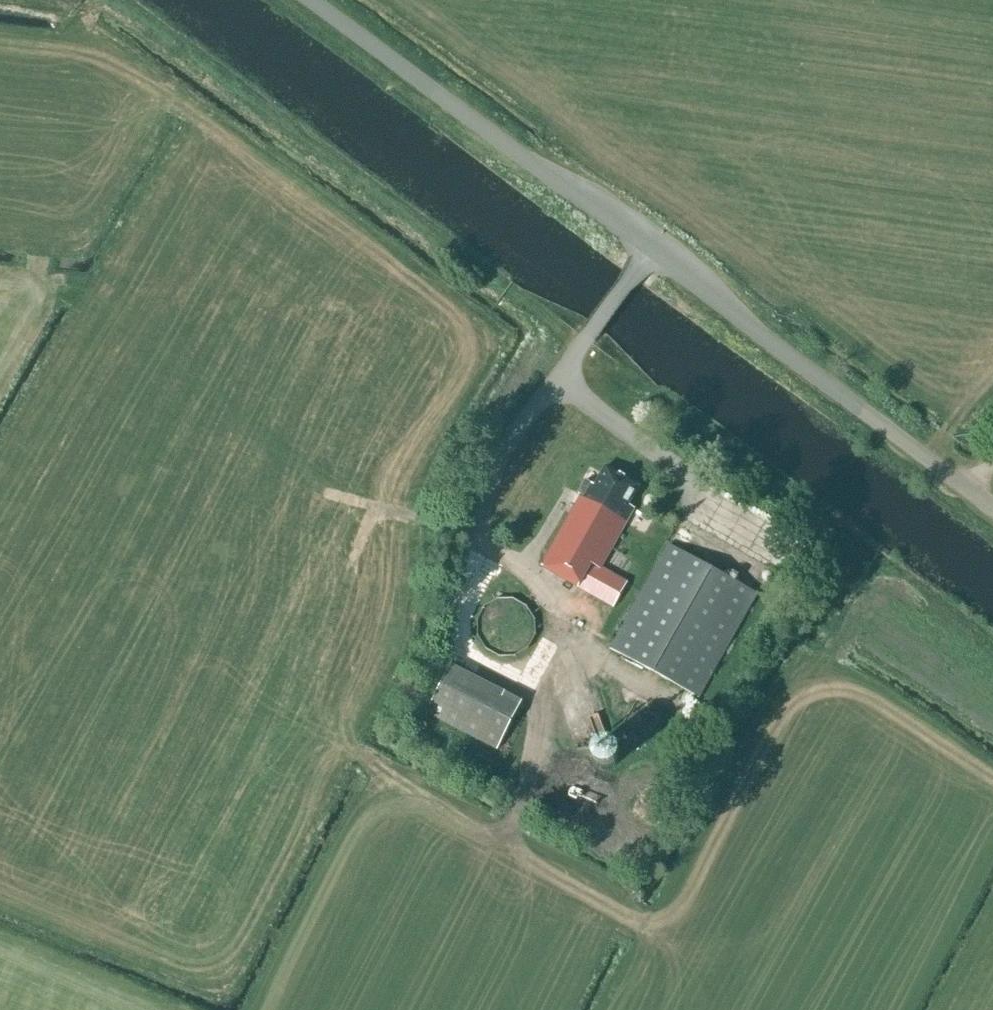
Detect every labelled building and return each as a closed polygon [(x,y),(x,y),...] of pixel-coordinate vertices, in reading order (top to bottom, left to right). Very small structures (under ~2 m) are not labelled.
[(640,486),(606,467),(595,486),(586,481),(579,494),(582,496),(542,568),(580,589),(580,588),(615,608),(628,585),(601,570),(635,509),(629,506),(640,486)] [(698,697),(757,594),(670,545),(612,649),(698,697)] [(506,656),(515,654),(523,650),(529,644),(533,636),(535,627),(533,618),(529,610),(523,604),(515,600),(506,598),(497,600),(489,604),(483,610),(479,618),(477,627),(479,636),(483,644),(489,650),(497,654),(506,656)] [(499,752),(524,703),(453,665),(427,715),(499,752)] [(604,767),(610,767),(615,764),(619,759),(621,753),(619,747),(615,742),(610,740),(604,740),(598,742),(594,747),(593,753),(594,759),(598,764),(604,767)]
